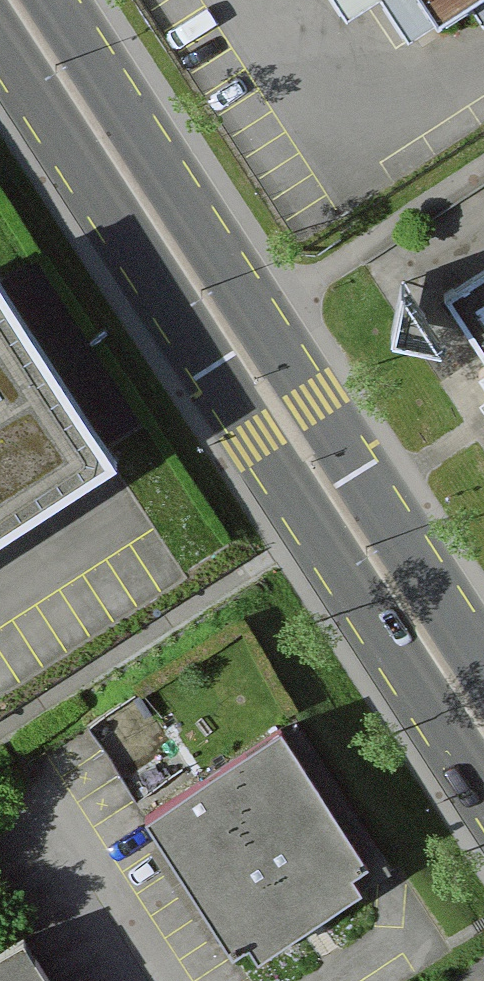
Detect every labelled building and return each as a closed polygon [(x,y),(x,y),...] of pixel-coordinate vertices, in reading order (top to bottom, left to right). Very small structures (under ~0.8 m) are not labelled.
[(341,18),(368,0),(329,0),(341,18)] [(411,48),(483,1),(483,0),(379,0),(411,48)] [(428,311),(483,396),(483,274),(428,311)] [(129,468),(1,277),(0,277),(0,548),(129,468)] [(382,885),(283,729),(155,809),(253,965),(382,885)] [(0,971),(0,980),(52,980),(33,951),(0,971)]
